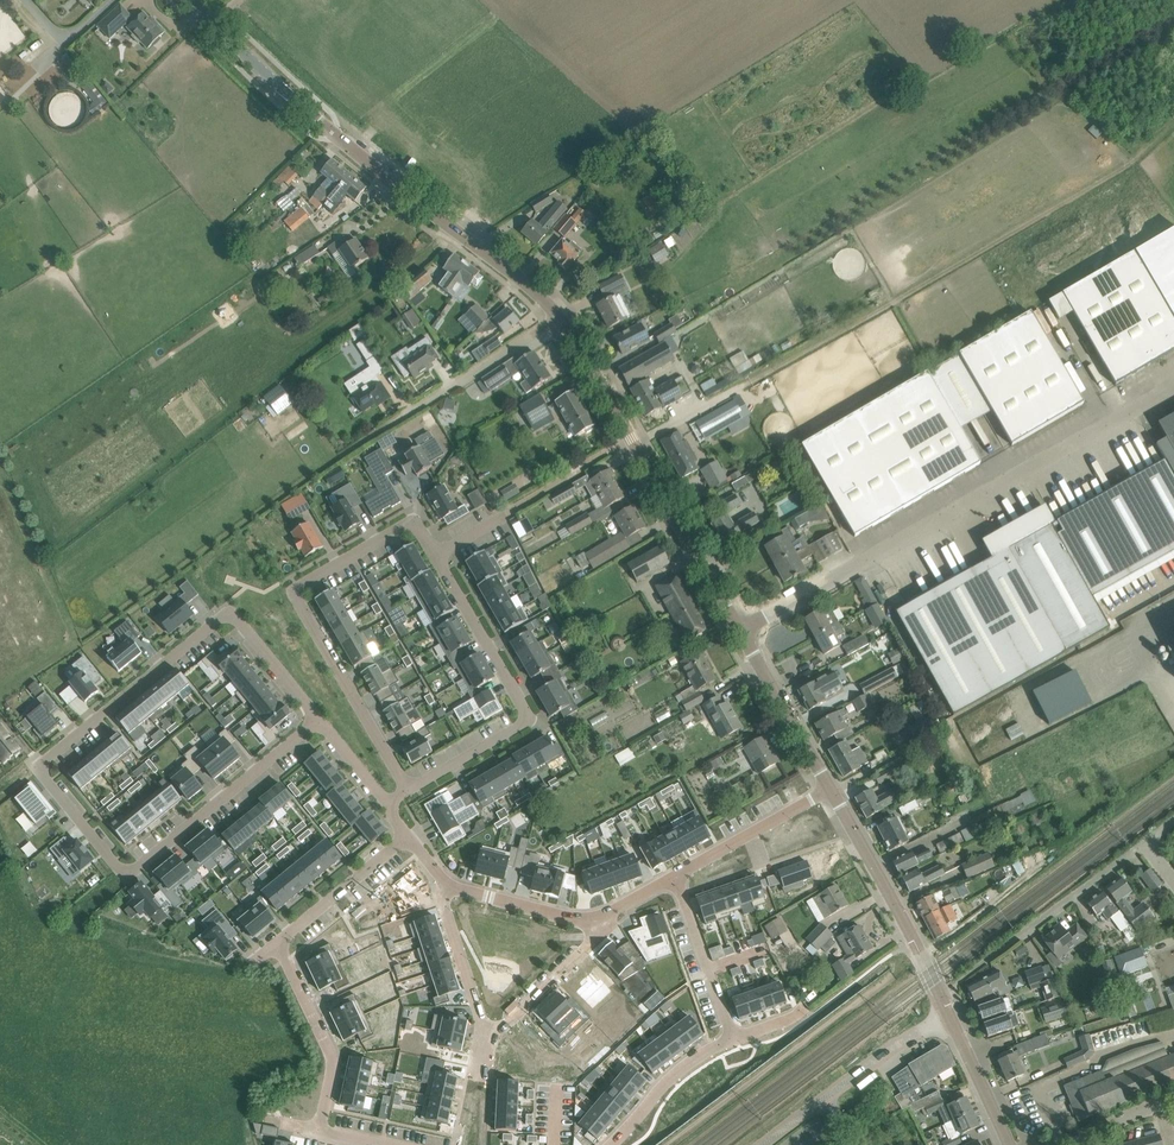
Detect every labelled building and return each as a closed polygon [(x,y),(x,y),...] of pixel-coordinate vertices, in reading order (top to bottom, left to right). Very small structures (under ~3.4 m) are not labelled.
[(98,26),(104,32),(109,38),(117,32),(125,24),(128,28),(134,34),(132,36),(139,43),(141,41),(148,48),(152,44),(154,46),(161,39),(159,37),(165,32),(155,22),(153,24),(143,13),(135,21),(131,18),(132,18),(120,5),(98,26)] [(108,106),(90,83),(82,89),(96,107),(92,110),(97,115),(108,106)] [(313,197),(308,202),(317,210),(318,210),(323,205),(331,195),(338,187),(349,173),(333,159),(321,173),(328,179),(321,187),(313,197)] [(289,166),(272,183),(278,188),(284,181),(288,185),(298,175),(289,166)] [(331,195),(323,205),(331,212),(332,213),(340,203),(341,204),(349,196),(355,201),(366,187),(349,173),(338,187),(331,195)] [(287,195),(292,201),(301,193),(296,187),(287,195)] [(531,204),(536,212),(553,202),(547,193),(531,204)] [(293,203),(292,201),(287,195),(282,197),(277,201),(284,210),(293,203)] [(546,233),(567,208),(559,201),(538,226),(532,221),(522,233),(537,245),(547,233),(546,233)] [(301,208),(285,220),(293,231),(309,218),(309,217),(301,208)] [(553,228),(564,238),(577,223),(566,214),(553,228)] [(267,236),(275,246),(290,234),(281,224),(267,236)] [(1062,294),(1073,313),(1082,328),(1095,351),(1115,385),(1151,364),(1173,351),(1173,229),(1134,252),(1098,273),(1062,294)] [(356,239),(349,243),(345,237),(328,248),(335,258),(342,253),(352,269),(369,258),(356,239)] [(558,263),(566,270),(579,254),(582,250),(572,241),(568,245),(562,240),(550,254),(559,261),(558,263)] [(668,255),(660,243),(648,251),(656,263),(668,255)] [(294,259),(300,267),(319,254),(314,246),(294,259)] [(439,288),(446,293),(467,263),(454,254),(443,269),(449,273),(439,288)] [(463,283),(469,287),(471,284),(476,287),(483,278),(478,274),(480,272),(467,263),(446,293),(453,298),(463,283)] [(424,270),(403,288),(411,298),(432,280),(424,270)] [(625,284),(620,275),(600,286),(607,301),(597,306),(609,327),(631,316),(620,294),(615,297),(612,291),(625,284)] [(464,316),(478,330),(490,318),(476,304),(464,316)] [(498,327),(504,334),(519,321),(508,308),(493,321),(491,318),(475,333),(477,333),(484,333),(488,332),(491,331),(495,329),(498,327)] [(402,316),(411,330),(422,323),(412,309),(402,316)] [(959,354),(1012,445),(1084,404),(1031,312),(959,354)] [(348,331),(354,340),(365,333),(359,324),(348,331)] [(614,338),(623,354),(649,341),(641,324),(614,338)] [(655,334),(659,342),(676,332),(671,325),(655,334)] [(404,377),(411,373),(414,378),(433,366),(431,363),(439,358),(430,345),(432,344),(431,344),(427,337),(408,350),(412,357),(405,362),(404,360),(396,365),(404,377)] [(484,345),(489,352),(501,344),(496,337),(484,345)] [(619,369),(628,385),(639,380),(674,359),(665,343),(619,369)] [(526,380),(520,384),(526,393),(532,390),(551,377),(534,351),(515,364),(526,380)] [(374,356),(366,361),(370,367),(357,375),(362,382),(352,388),(349,391),(352,397),(350,398),(354,404),(356,402),(363,412),(380,400),(382,403),(390,397),(377,376),(384,371),(374,356)] [(752,365),(749,359),(735,367),(738,373),(752,365)] [(487,387),(509,373),(503,364),(502,365),(482,379),(482,378),(481,379),(487,387)] [(980,464),(927,372),(802,446),(855,537),(980,464)] [(683,377),(674,381),(673,380),(654,390),(648,380),(630,390),(645,417),(662,407),(663,408),(683,397),(691,393),(683,377)] [(280,385),(264,397),(270,406),(274,410),(290,398),(280,385)] [(588,432),(596,427),(576,391),(556,402),(575,436),(587,430),(588,432)] [(520,407),(531,426),(551,414),(540,395),(520,407)] [(446,409),(455,411),(457,401),(448,399),(446,409)] [(696,422),(690,425),(700,443),(706,440),(744,418),(734,400),(696,422)] [(1155,443),(1165,461),(1173,476),(1173,414),(1158,424),(1166,438),(1155,443)] [(672,435),(661,441),(682,478),(692,472),(699,469),(695,461),(697,460),(686,440),(684,441),(679,431),(672,435)] [(1144,444),(1144,431),(1128,431),(1128,445),(1144,444)] [(418,476),(432,468),(429,464),(445,454),(436,438),(406,455),(408,458),(399,463),(407,475),(415,470),(418,476)] [(366,468),(380,493),(365,501),(374,516),(383,510),(382,509),(391,504),(392,505),(400,500),(385,473),(393,469),(380,447),(364,457),(369,466),(366,468)] [(1056,522),(1062,532),(1057,535),(1092,598),(1173,552),(1173,476),(1165,461),(1056,522)] [(702,470),(712,488),(726,481),(722,474),(718,476),(712,464),(702,470)] [(345,476),(340,467),(332,472),(337,481),(345,476)] [(585,485),(592,497),(598,494),(616,484),(612,477),(615,475),(611,468),(590,480),(587,475),(580,479),(551,496),(543,501),(547,509),(577,492),(576,490),(585,485)] [(745,476),(732,484),(735,490),(749,483),(745,476)] [(507,502),(521,493),(514,483),(501,492),(507,502)] [(358,526),(357,525),(360,523),(355,516),(356,515),(353,510),(352,511),(351,509),(362,503),(351,484),(336,493),(341,503),(332,508),(337,516),(335,517),(340,526),(342,524),(346,531),(349,529),(350,531),(358,526)] [(593,522),(612,511),(609,506),(627,496),(623,490),(621,492),(616,484),(598,494),(592,497),(590,498),(597,509),(587,515),(587,514),(565,526),(566,527),(569,534),(593,522)] [(453,513),(457,520),(469,513),(465,505),(458,509),(444,485),(427,495),(442,519),(444,518),(453,513)] [(478,490),(470,495),(476,505),(484,500),(478,490)] [(301,494),(282,505),(289,518),(309,507),(301,494)] [(741,504),(735,494),(721,502),(727,512),(741,504)] [(826,513),(821,504),(795,519),(800,527),(826,513)] [(616,516),(628,537),(644,528),(633,507),(616,516)] [(991,559),(896,612),(953,715),(1066,652),(1076,646),(1109,628),(1092,598),(1057,535),(1052,525),(1055,523),(1047,509),(983,545),(991,559)] [(613,514),(612,511),(593,522),(594,524),(613,514)] [(739,534),(760,522),(754,512),(733,524),(728,515),(711,524),(723,544),(739,534)] [(517,538),(532,530),(525,516),(509,525),(517,538)] [(306,557),(323,547),(309,523),(291,533),(296,540),(293,542),(299,551),(301,549),(306,557)] [(766,547),(775,564),(795,554),(795,553),(790,544),(796,541),(788,527),(774,535),(777,541),(766,547)] [(585,554),(590,563),(593,569),(619,553),(630,547),(630,546),(625,539),(621,533),(611,539),(585,554)] [(795,554),(775,564),(785,582),(793,577),(794,578),(797,577),(796,575),(805,571),(799,561),(813,554),(818,563),(842,550),(833,533),(817,542),(816,541),(795,553),(795,554)] [(519,547),(516,542),(510,546),(511,548),(513,550),(519,547)] [(413,544),(396,553),(396,554),(401,562),(396,565),(399,571),(404,568),(421,558),(413,544)] [(627,564),(637,582),(670,563),(660,545),(627,564)] [(496,560),(493,555),(488,558),(484,551),(466,562),(473,574),(496,560)] [(519,562),(525,559),(521,552),(515,556),(519,562)] [(910,559),(927,589),(935,584),(917,554),(910,559)] [(428,571),(421,558),(404,568),(408,576),(403,579),(407,584),(408,583),(428,571)] [(501,573),(503,572),(496,560),(473,574),(479,585),(480,585),(501,573)] [(525,574),(531,571),(527,564),(522,568),(525,574)] [(428,571),(408,583),(416,596),(438,584),(430,570),(428,571)] [(372,573),(366,576),(372,587),(378,583),(372,573)] [(478,586),(485,598),(503,587),(503,588),(508,585),(501,573),(480,585),(479,585),(478,586)] [(656,586),(687,641),(707,629),(676,575),(666,581),(656,586)] [(866,609),(870,607),(878,603),(863,576),(854,581),(864,599),(861,600),(866,609)] [(527,582),(530,587),(537,583),(534,578),(527,582)] [(179,600),(157,618),(169,633),(193,614),(185,605),(199,595),(187,581),(179,587),(184,593),(178,598),(179,600)] [(416,596),(424,610),(446,597),(438,584),(416,596)] [(503,587),(485,598),(491,609),(510,599),(503,588),(503,587)] [(322,611),(340,601),(333,589),(315,600),(322,611)] [(384,590),(377,594),(380,600),(387,595),(384,590)] [(540,590),(534,594),(536,599),(538,598),(543,595),(540,590)] [(546,593),(543,595),(538,598),(542,604),(548,600),(546,593)] [(424,610),(431,623),(432,623),(440,619),(454,611),(446,597),(424,610)] [(510,599),(491,609),(498,621),(516,610),(510,599)] [(395,609),(390,600),(383,605),(388,613),(395,609)] [(340,601),(322,611),(328,622),(346,612),(341,603),(340,601)] [(806,619),(815,637),(831,628),(830,627),(839,622),(829,605),(820,610),(820,611),(806,619)] [(516,610),(498,621),(505,633),(528,619),(521,607),(516,610)] [(395,609),(388,613),(395,626),(402,622),(395,609)] [(328,622),(335,633),(353,623),(346,612),(328,622)] [(445,624),(441,618),(429,625),(440,644),(463,630),(456,618),(445,624)] [(122,641),(113,649),(115,651),(107,658),(119,672),(142,653),(133,642),(140,636),(128,621),(114,631),(122,641)] [(403,640),(411,636),(402,622),(395,626),(403,640)] [(831,628),(815,637),(825,654),(840,646),(836,637),(844,632),(839,622),(830,627),(831,628)] [(335,633),(341,645),(359,634),(353,624),(353,623),(335,633)] [(522,636),(511,643),(518,654),(537,643),(530,632),(535,629),(531,623),(519,630),(521,634),(522,636)] [(151,625),(145,629),(151,636),(156,631),(151,625)] [(560,630),(557,626),(550,631),(552,635),(560,630)] [(450,662),(463,655),(459,649),(471,642),(463,630),(440,644),(450,662)] [(366,646),(371,643),(364,631),(361,633),(359,634),(341,645),(348,656),(366,646)] [(843,646),(848,655),(869,643),(863,634),(843,646)] [(569,640),(567,636),(559,640),(561,644),(569,640)] [(665,643),(669,650),(681,644),(677,636),(665,643)] [(537,643),(518,654),(525,666),(544,655),(537,643)] [(372,657),(366,646),(348,656),(355,667),(359,665),(372,657)] [(213,651),(202,661),(208,669),(211,666),(220,677),(225,672),(241,658),(242,659),(243,658),(242,657),(234,647),(219,659),(213,651)] [(898,649),(893,652),(898,663),(903,660),(898,649)] [(684,699),(682,701),(687,710),(693,706),(704,701),(697,689),(715,679),(700,652),(680,663),(694,685),(680,693),(684,699)] [(456,668),(463,680),(487,666),(480,653),(466,661),(463,655),(450,662),(454,669),(456,668)] [(544,655),(525,666),(532,678),(541,673),(544,679),(559,671),(555,664),(550,667),(544,655)] [(69,683),(85,702),(98,692),(93,685),(102,679),(83,656),(72,666),(79,675),(69,683)] [(366,681),(368,684),(392,670),(386,659),(382,661),(376,664),(372,657),(359,665),(363,672),(366,677),(364,678),(366,681)] [(241,658),(225,672),(232,681),(249,667),(242,659),(241,658)] [(494,678),(487,666),(463,680),(470,691),(468,692),(472,699),(484,692),(480,686),(494,678)] [(249,667),(232,681),(240,690),(257,677),(256,676),(249,668),(249,667)] [(859,685),(865,694),(897,677),(892,667),(859,685)] [(167,677),(165,679),(178,694),(180,692),(190,685),(177,669),(167,677)] [(369,687),(372,691),(373,690),(376,695),(380,702),(394,695),(390,687),(399,682),(392,670),(368,684),(369,687)] [(548,685),(537,692),(544,704),(563,693),(562,693),(567,690),(561,679),(563,677),(559,671),(544,679),(548,685)] [(798,691),(809,711),(826,701),(824,698),(843,688),(834,671),(815,682),(815,681),(798,691)] [(240,690),(235,694),(244,704),(248,700),(264,686),(257,677),(240,690)] [(157,685),(155,686),(168,702),(170,701),(178,694),(165,679),(157,685)] [(147,693),(146,694),(159,710),(160,709),(168,702),(155,686),(147,693)] [(264,686),(248,700),(255,709),(272,695),(265,687),(264,686)] [(491,688),(484,692),(472,699),(453,710),(460,721),(478,710),(484,720),(503,709),(491,688)] [(563,693),(544,704),(551,716),(560,711),(564,718),(579,709),(567,690),(562,693),(563,693)] [(208,701),(212,698),(207,692),(203,696),(208,701)] [(48,715),(57,707),(45,693),(37,699),(40,703),(24,715),(26,718),(24,720),(31,728),(34,726),(35,729),(33,731),(40,739),(44,736),(45,737),(51,732),(50,731),(58,724),(51,716),(50,717),(48,715)] [(146,694),(137,702),(150,717),(149,718),(153,722),(163,714),(160,709),(159,710),(146,694)] [(853,701),(859,712),(872,705),(866,694),(853,701)] [(255,709),(251,712),(258,722),(259,722),(280,705),(279,704),(272,695),(255,709)] [(386,716),(390,723),(415,708),(408,697),(398,702),(394,695),(380,702),(385,710),(388,714),(386,716)] [(704,705),(722,738),(742,727),(728,703),(723,705),(718,697),(704,705)] [(212,698),(208,701),(212,707),(217,703),(212,698)] [(136,702),(127,709),(140,725),(149,718),(150,717),(137,702),(136,702)] [(921,702),(916,704),(920,712),(925,709),(921,702)] [(258,722),(257,723),(264,731),(266,733),(263,735),(269,744),(281,734),(275,726),(289,714),(280,704),(279,704),(280,705),(259,722),(258,722)] [(191,710),(194,714),(200,709),(197,706),(191,710)] [(421,720),(415,708),(390,723),(394,730),(396,728),(398,733),(403,741),(413,735),(413,734),(416,732),(412,725),(421,720)] [(126,710),(116,719),(129,735),(139,726),(140,725),(127,709),(126,710)] [(838,712),(816,724),(824,740),(847,728),(841,717),(847,714),(844,709),(838,712)] [(194,714),(191,710),(185,715),(188,719),(194,714)] [(680,716),(684,723),(694,718),(690,710),(680,716)] [(220,722),(225,719),(220,713),(216,717),(220,722)] [(924,735),(941,727),(934,714),(918,723),(924,735)] [(220,722),(225,728),(229,724),(225,719),(220,722)] [(172,725),(175,729),(181,725),(178,721),(172,725)] [(0,726),(0,761),(2,764),(20,751),(1,725),(0,726)] [(170,734),(175,729),(172,725),(167,730),(170,734)] [(432,752),(424,738),(431,734),(426,726),(416,732),(413,734),(413,735),(417,741),(402,750),(405,754),(409,761),(410,760),(412,763),(432,752)] [(226,729),(206,745),(210,749),(227,769),(239,758),(229,746),(235,741),(226,729)] [(234,733),(238,739),(243,735),(238,730),(234,733)] [(658,744),(666,739),(662,732),(654,737),(658,744)] [(107,742),(122,760),(132,752),(130,749),(117,733),(107,742)] [(159,736),(153,741),(157,745),(162,740),(159,736)] [(547,737),(536,743),(547,762),(546,763),(547,765),(565,755),(557,743),(552,746),(547,737)] [(750,751),(761,772),(779,762),(765,737),(745,748),(747,753),(750,751)] [(151,749),(157,745),(153,741),(148,745),(151,749)] [(829,751),(844,777),(861,768),(860,767),(868,763),(862,753),(859,747),(852,752),(846,741),(829,751)] [(107,742),(98,749),(111,765),(111,766),(112,768),(113,768),(122,760),(107,742)] [(525,749),(536,768),(546,763),(547,762),(536,743),(525,749)] [(620,765),(636,757),(630,745),(614,754),(620,765)] [(195,746),(184,755),(187,760),(188,760),(197,771),(204,766),(214,779),(226,769),(227,769),(210,749),(202,755),(195,746)] [(98,750),(89,757),(102,773),(111,766),(111,765),(98,749),(98,750)] [(536,768),(525,749),(513,757),(514,759),(515,758),(524,775),(525,775),(536,768)] [(313,774),(328,762),(319,752),(305,764),(313,774)] [(88,758),(79,765),(92,781),(101,774),(102,773),(89,757),(88,758)] [(515,758),(514,759),(503,765),(514,784),(526,777),(525,775),(524,775),(515,758)] [(150,768),(154,765),(149,759),(145,762),(150,768)] [(187,760),(169,775),(189,800),(202,789),(191,776),(197,772),(197,771),(188,760),(187,760)] [(313,774),(321,784),(336,772),(328,762),(313,774)] [(78,766),(67,774),(80,790),(91,782),(92,781),(79,765),(78,766)] [(154,765),(150,768),(155,774),(158,770),(154,765)] [(504,790),(514,784),(503,765),(492,771),(503,790),(504,790)] [(875,776),(879,784),(896,774),(891,766),(875,776)] [(481,778),(495,802),(507,795),(504,790),(503,790),(492,771),(481,778)] [(344,782),(336,772),(321,784),(329,794),(326,796),(327,796),(344,782)] [(125,782),(128,786),(134,781),(130,777),(125,782)] [(162,789),(157,794),(170,810),(182,799),(165,778),(158,784),(162,789)] [(495,802),(481,778),(469,784),(483,808),(495,802)] [(558,782),(556,778),(548,782),(551,787),(558,782)] [(49,819),(56,813),(31,782),(23,788),(26,790),(15,799),(36,825),(47,816),(49,819)] [(128,786),(125,782),(119,787),(122,790),(128,786)] [(139,782),(133,786),(136,790),(142,785),(139,782)] [(292,792),(297,788),(292,782),(287,786),(292,792)] [(335,806),(349,794),(342,785),(345,783),(344,782),(327,796),(335,806)] [(945,787),(949,797),(960,791),(956,782),(945,787)] [(282,807),(292,798),(280,784),(270,792),(282,807)] [(540,793),(547,789),(545,784),(537,789),(540,793)] [(136,790),(133,786),(128,791),(131,795),(136,790)] [(297,788),(292,792),(296,797),(301,794),(297,788)] [(856,798),(867,818),(883,810),(882,808),(897,800),(892,790),(876,799),(871,789),(856,798)] [(260,800),(274,818),(275,817),(273,814),(282,807),(270,792),(260,800)] [(112,793),(106,797),(109,801),(115,797),(112,793)] [(532,797),(530,793),(522,798),(525,802),(532,797)] [(147,802),(146,802),(159,818),(160,818),(170,810),(157,794),(147,802)] [(343,816),(358,804),(349,794),(335,806),(343,816)] [(436,825),(466,807),(461,797),(448,804),(443,794),(424,805),(436,825)] [(1000,806),(1003,812),(1024,801),(1021,795),(1000,806)] [(109,801),(106,797),(101,802),(104,806),(109,801)] [(525,802),(522,798),(515,802),(517,806),(525,802)] [(112,803),(115,807),(121,803),(118,799),(112,803)] [(262,803),(252,811),(264,826),(274,818),(260,800),(259,801),(262,803)] [(899,808),(902,816),(919,807),(915,800),(899,808)] [(136,810),(136,811),(149,827),(149,826),(159,818),(146,802),(136,810)] [(304,806),(308,812),(313,808),(308,802),(304,806)] [(115,807),(112,803),(107,808),(110,812),(115,807)] [(479,814),(473,803),(466,807),(436,825),(448,846),(466,835),(461,825),(479,814)] [(343,816),(351,826),(369,811),(365,814),(358,804),(343,816)] [(1000,805),(989,811),(993,819),(1004,814),(1000,805)] [(313,808),(308,812),(313,817),(317,814),(313,808)] [(507,817),(509,815),(505,808),(500,810),(505,818),(507,817)] [(501,820),(505,818),(500,810),(496,813),(501,820)] [(126,819),(125,819),(138,835),(139,835),(149,827),(136,811),(126,819)] [(264,826),(252,811),(242,819),(254,834),(264,826)] [(363,833),(377,821),(369,811),(351,826),(351,827),(355,824),(363,833)] [(993,819),(989,811),(973,819),(977,827),(993,819)] [(1031,816),(1035,825),(1043,821),(1039,812),(1031,816)] [(698,817),(686,824),(698,844),(709,837),(698,817)] [(908,842),(903,832),(905,831),(900,821),(898,822),(895,818),(878,827),(885,841),(883,842),(887,850),(889,849),(890,851),(908,842)] [(116,819),(109,824),(126,845),(138,835),(125,819),(120,823),(116,819)] [(242,819),(232,827),(244,842),(254,834),(242,819)] [(303,821),(298,826),(301,830),(307,826),(303,821)] [(377,821),(363,833),(371,843),(386,831),(377,821)] [(329,828),(324,822),(320,826),(324,832),(329,828)] [(686,824),(675,830),(686,850),(698,844),(686,824)] [(301,830),(298,826),(292,830),(296,835),(301,830)] [(234,850),(244,842),(232,827),(222,836),(231,847),(234,850)] [(333,833),(329,828),(324,832),(329,837),(333,833)] [(213,858),(212,858),(214,861),(226,851),(217,840),(209,829),(197,839),(213,858)] [(306,837),(311,833),(308,829),(303,833),(306,837)] [(675,830),(664,837),(675,857),(686,850),(675,830)] [(303,833),(297,838),(300,842),(306,837),(303,833)] [(940,853),(964,841),(960,833),(947,839),(936,845),(940,853)] [(222,836),(217,840),(226,851),(231,847),(222,836)] [(1043,836),(1038,838),(1042,847),(1047,845),(1043,836)] [(88,850),(86,852),(77,840),(71,845),(64,837),(50,849),(66,869),(74,863),(80,871),(93,860),(92,859),(94,857),(88,850)] [(278,842),(281,847),(287,842),(283,837),(278,842)] [(664,837),(653,843),(664,863),(675,857),(664,837)] [(197,839),(186,848),(194,858),(202,867),(212,858),(213,858),(197,839)] [(316,849),(330,867),(340,858),(341,858),(338,854),(333,848),(326,840),(316,849)] [(281,847),(278,842),(272,846),(276,851),(281,847)] [(341,851),(345,848),(341,842),(336,846),(341,851)] [(653,843),(641,849),(652,869),(664,863),(653,843)] [(285,854),(290,850),(287,846),(282,851),(285,854)] [(483,846),(476,874),(489,877),(496,850),(483,846)] [(1022,849),(1025,855),(1030,852),(1028,846),(1022,849)] [(496,850),(489,877),(503,880),(507,866),(514,868),(519,849),(511,847),(510,853),(496,850)] [(345,848),(341,851),(345,857),(350,853),(345,848)] [(330,867),(316,849),(305,857),(320,875),(330,867)] [(893,861),(899,874),(933,857),(929,849),(913,856),(911,852),(893,861)] [(282,851),(276,855),(279,859),(285,854),(282,851)] [(525,855),(520,874),(527,876),(535,878),(532,890),(545,894),(552,867),(539,863),(541,855),(531,853),(530,856),(525,855)] [(962,864),(967,877),(994,865),(989,853),(962,864)] [(258,858),(261,863),(267,858),(263,854),(258,858)] [(177,855),(166,865),(181,884),(180,884),(182,887),(199,873),(197,871),(190,862),(185,866),(177,855)] [(633,855),(621,860),(628,881),(641,877),(633,855)] [(295,866),(309,884),(320,875),(305,857),(295,866)] [(194,858),(190,862),(197,871),(202,867),(194,858)] [(258,858),(252,862),(256,867),(261,863),(258,858)] [(1018,859),(1010,862),(1015,874),(1022,872),(1018,859)] [(621,860),(608,864),(616,886),(628,881),(621,860)] [(779,874),(768,878),(771,887),(782,883),(784,888),(793,885),(795,890),(805,886),(803,881),(813,878),(812,877),(807,861),(789,867),(778,871),(779,874)] [(264,872),(269,867),(266,863),(261,868),(264,872)] [(608,864),(596,869),(604,890),(616,886),(608,864)] [(165,865),(154,874),(162,883),(157,887),(160,891),(172,904),(171,905),(175,910),(183,903),(172,891),(180,884),(181,884),(166,865),(165,865)] [(901,876),(910,892),(920,887),(945,874),(940,865),(921,875),(917,868),(901,876)] [(309,884),(295,866),(284,875),(298,892),(309,884)] [(552,867),(545,894),(559,897),(561,887),(576,891),(575,876),(565,874),(566,870),(552,867)] [(261,868),(255,872),(258,876),(264,872),(261,868)] [(596,869),(584,873),(592,895),(604,890),(596,869)] [(1141,876),(1148,885),(1153,892),(1162,885),(1150,869),(1141,876)] [(396,902),(401,915),(419,909),(414,896),(411,897),(410,893),(416,890),(416,889),(424,884),(418,872),(394,885),(400,898),(401,900),(396,902)] [(298,892),(284,875),(273,883),(288,901),(298,892)] [(246,877),(240,881),(247,892),(254,888),(246,877)] [(757,877),(745,882),(754,907),(766,903),(757,877)] [(1127,916),(1126,916),(1137,930),(1153,917),(1143,903),(1134,910),(1124,897),(1132,891),(1128,887),(1121,877),(1106,889),(1113,898),(1127,916)] [(745,882),(733,886),(741,909),(742,909),(741,906),(744,905),(752,902),(753,908),(754,907),(745,882)] [(134,889),(129,893),(135,900),(131,904),(139,915),(144,911),(150,918),(161,909),(163,911),(171,905),(172,904),(160,891),(153,897),(141,883),(137,887),(136,887),(134,889)] [(288,901),(273,883),(263,892),(277,910),(288,901)] [(813,898),(825,919),(832,915),(848,906),(836,885),(820,894),(813,898)] [(933,895),(916,903),(923,918),(940,909),(936,902),(944,898),(946,901),(955,897),(956,898),(963,895),(958,885),(954,887),(941,892),(941,891),(933,895)] [(731,886),(721,890),(730,916),(731,916),(730,913),(737,910),(741,909),(733,886),(731,886)] [(228,897),(232,894),(228,888),(223,892),(228,897)] [(721,890),(709,894),(718,920),(730,916),(721,890)] [(1087,903),(1097,916),(1102,912),(1108,920),(1110,918),(1121,932),(1122,931),(1129,941),(1133,939),(1134,940),(1139,937),(1130,925),(1119,910),(1117,911),(1102,891),(1087,903)] [(709,894),(697,899),(706,925),(718,920),(709,894)] [(245,909),(247,911),(248,910),(263,929),(274,920),(266,910),(271,906),(262,895),(245,909)] [(211,899),(204,904),(209,910),(216,905),(211,899)] [(940,909),(923,918),(934,939),(951,931),(947,924),(957,919),(950,904),(940,909)] [(183,912),(188,917),(191,914),(187,909),(183,912)] [(230,940),(227,936),(233,931),(216,910),(202,922),(212,934),(203,941),(215,955),(219,952),(226,960),(233,955),(232,953),(237,949),(230,940)] [(237,919),(252,938),(263,929),(248,910),(247,911),(237,919)] [(179,913),(173,917),(179,924),(184,920),(180,914),(179,913)] [(643,927),(628,932),(647,962),(655,959),(652,951),(668,945),(669,945),(665,933),(667,932),(661,916),(659,917),(658,913),(640,919),(642,924),(644,923),(645,926),(643,927)] [(435,916),(409,925),(413,938),(439,929),(435,916)] [(779,917),(765,925),(774,940),(787,931),(779,917)] [(806,939),(811,943),(806,949),(812,955),(817,949),(818,950),(833,934),(821,923),(806,939)] [(1056,926),(1058,928),(1043,939),(1058,959),(1087,937),(1077,924),(1066,932),(1059,924),(1056,926)] [(837,937),(847,955),(844,957),(844,958),(833,964),(842,980),(854,973),(848,963),(873,949),(859,925),(842,934),(837,937)] [(439,929),(413,938),(416,937),(419,946),(416,947),(417,950),(443,941),(439,929)] [(443,941),(417,950),(421,962),(447,953),(443,941)] [(614,942),(599,955),(605,962),(604,963),(608,968),(609,967),(618,977),(632,964),(639,971),(646,968),(631,943),(624,947),(623,948),(620,950),(614,942)] [(321,957),(307,964),(313,977),(340,964),(331,944),(317,950),(321,957)] [(1021,945),(1016,948),(1020,955),(1025,952),(1028,950),(1025,945),(1022,947),(1021,945)] [(1114,957),(1120,976),(1147,966),(1141,948),(1114,957)] [(447,953),(421,962),(421,963),(427,961),(431,973),(451,966),(447,953)] [(1099,980),(1113,979),(1112,961),(1098,961),(1099,980)] [(340,964),(313,977),(319,991),(333,984),(337,991),(350,985),(340,964)] [(451,966),(431,973),(435,985),(455,978),(451,966)] [(1041,966),(1025,972),(1030,985),(1031,990),(1036,988),(1034,984),(1046,980),(1041,968),(1041,966)] [(585,981),(574,991),(592,1009),(611,992),(607,988),(612,983),(602,972),(597,977),(590,970),(582,978),(585,981)] [(975,1002),(998,991),(1001,996),(1014,992),(1010,984),(1007,986),(999,970),(967,986),(975,1002)] [(439,997),(433,998),(436,1007),(450,1002),(447,995),(460,991),(455,978),(435,985),(439,997)] [(1054,978),(1040,983),(1046,1001),(1060,996),(1054,978)] [(779,982),(767,987),(774,1007),(786,1003),(779,982)] [(756,987),(755,988),(764,1011),(774,1007),(767,987),(757,990),(756,987)] [(755,988),(743,992),(752,1015),(764,1011),(755,988)] [(743,992),(731,996),(739,1019),(752,1015),(743,992)] [(345,1008),(331,1014),(337,1028),(364,1015),(355,994),(341,1000),(345,1008)] [(560,994),(550,1004),(577,1033),(593,1020),(577,1003),(572,1008),(560,994)] [(983,1020),(984,1022),(1013,1012),(1012,1009),(1013,1009),(1009,997),(978,1008),(978,1010),(975,1011),(978,1019),(981,1018),(982,1020),(983,1020)] [(1041,1008),(1045,1023),(1067,1016),(1062,1001),(1041,1008)] [(550,1004),(539,1014),(550,1026),(545,1031),(554,1041),(561,1048),(577,1033),(550,1004)] [(1013,1012),(984,1022),(985,1024),(983,1025),(984,1027),(981,1028),(984,1036),(987,1035),(988,1037),(1019,1026),(1015,1014),(1014,1014),(1013,1012)] [(364,1015),(337,1028),(343,1041),(358,1034),(361,1042),(374,1035),(364,1015)] [(435,1030),(435,1031),(464,1037),(468,1022),(443,1017),(440,1031),(435,1030)] [(689,1017),(679,1024),(692,1043),(704,1036),(689,1017)] [(642,1021),(638,1025),(643,1031),(648,1027),(642,1021)] [(1130,1026),(1134,1038),(1148,1033),(1144,1022),(1130,1026)] [(679,1024),(669,1032),(683,1051),(692,1043),(679,1024)] [(435,1031),(432,1045),(461,1052),(464,1037),(435,1031)] [(669,1032),(658,1039),(673,1058),(683,1051),(669,1032)] [(522,1038),(506,1050),(525,1076),(541,1063),(539,1061),(556,1047),(544,1033),(528,1045),(522,1038)] [(1016,1046),(1018,1051),(1014,1052),(1015,1054),(999,1061),(1008,1081),(1024,1074),(1017,1058),(1021,1056),(1049,1044),(1045,1034),(1016,1046)] [(1087,1036),(1080,1038),(1084,1051),(1082,1053),(1076,1056),(1079,1062),(1085,1060),(1092,1053),(1087,1036)] [(658,1039),(648,1047),(663,1066),(673,1058),(658,1039)] [(1065,1086),(1079,1121),(1173,1083),(1173,1055),(1168,1057),(1162,1042),(1135,1049),(1107,1061),(1102,1072),(1065,1086)] [(621,1043),(618,1047),(624,1053),(627,1049),(621,1043)] [(618,1047),(614,1050),(620,1056),(624,1053),(618,1047)] [(648,1047),(638,1055),(653,1074),(663,1066),(648,1047)] [(942,1047),(908,1066),(920,1087),(955,1066),(946,1048),(942,1047)] [(352,1057),(349,1070),(376,1076),(379,1063),(352,1057)] [(429,1060),(426,1070),(431,1071),(428,1084),(455,1090),(458,1077),(442,1074),(444,1063),(429,1060)] [(628,1066),(620,1076),(638,1091),(647,1081),(628,1066)] [(902,1110),(909,1106),(914,1104),(914,1103),(908,1094),(920,1087),(908,1066),(892,1078),(899,1087),(902,1092),(894,1097),(902,1110)] [(349,1070),(347,1081),(371,1086),(373,1076),(376,1077),(376,1076),(349,1070)] [(620,1076),(612,1085),(631,1100),(638,1091),(620,1076)] [(584,1079),(581,1082),(586,1087),(590,1084),(584,1079)] [(347,1081),(345,1092),(366,1097),(368,1087),(371,1087),(371,1086),(347,1081)] [(517,1082),(497,1082),(497,1094),(517,1095),(517,1082)] [(428,1084),(426,1095),(453,1101),(455,1090),(428,1084)] [(612,1085),(604,1095),(622,1110),(631,1100),(612,1085)] [(921,1109),(922,1109),(942,1099),(938,1091),(927,1096),(914,1103),(914,1104),(909,1106),(911,1113),(921,1109)] [(345,1092),(342,1105),(363,1110),(366,1097),(345,1092)] [(580,1092),(577,1095),(583,1100),(586,1097),(580,1092)] [(517,1095),(497,1094),(497,1107),(517,1107),(517,1095)] [(424,1105),(423,1106),(450,1112),(453,1101),(426,1095),(426,1096),(431,1097),(429,1107),(424,1105)] [(604,1095),(596,1105),(614,1120),(622,1110),(604,1095)] [(938,1109),(945,1124),(972,1112),(966,1098),(945,1107),(942,1099),(922,1109),(924,1115),(938,1109)] [(381,1105),(379,1118),(386,1120),(389,1107),(381,1105)] [(596,1105),(587,1115),(605,1130),(614,1120),(596,1105)] [(423,1106),(421,1119),(447,1125),(450,1112),(423,1106)] [(497,1107),(497,1119),(517,1120),(517,1107),(497,1107)] [(945,1124),(944,1124),(950,1139),(941,1143),(942,1144),(958,1144),(961,1143),(958,1135),(960,1134),(960,1135),(968,1131),(979,1126),(972,1112),(945,1124)] [(587,1115),(578,1125),(588,1133),(585,1137),(591,1142),(595,1139),(597,1140),(605,1130),(587,1115)] [(497,1119),(496,1132),(517,1132),(517,1120),(497,1119)] [(261,1125),(259,1134),(275,1138),(278,1129),(261,1125)] [(1159,1134),(1121,1144),(1162,1144),(1159,1134)]
